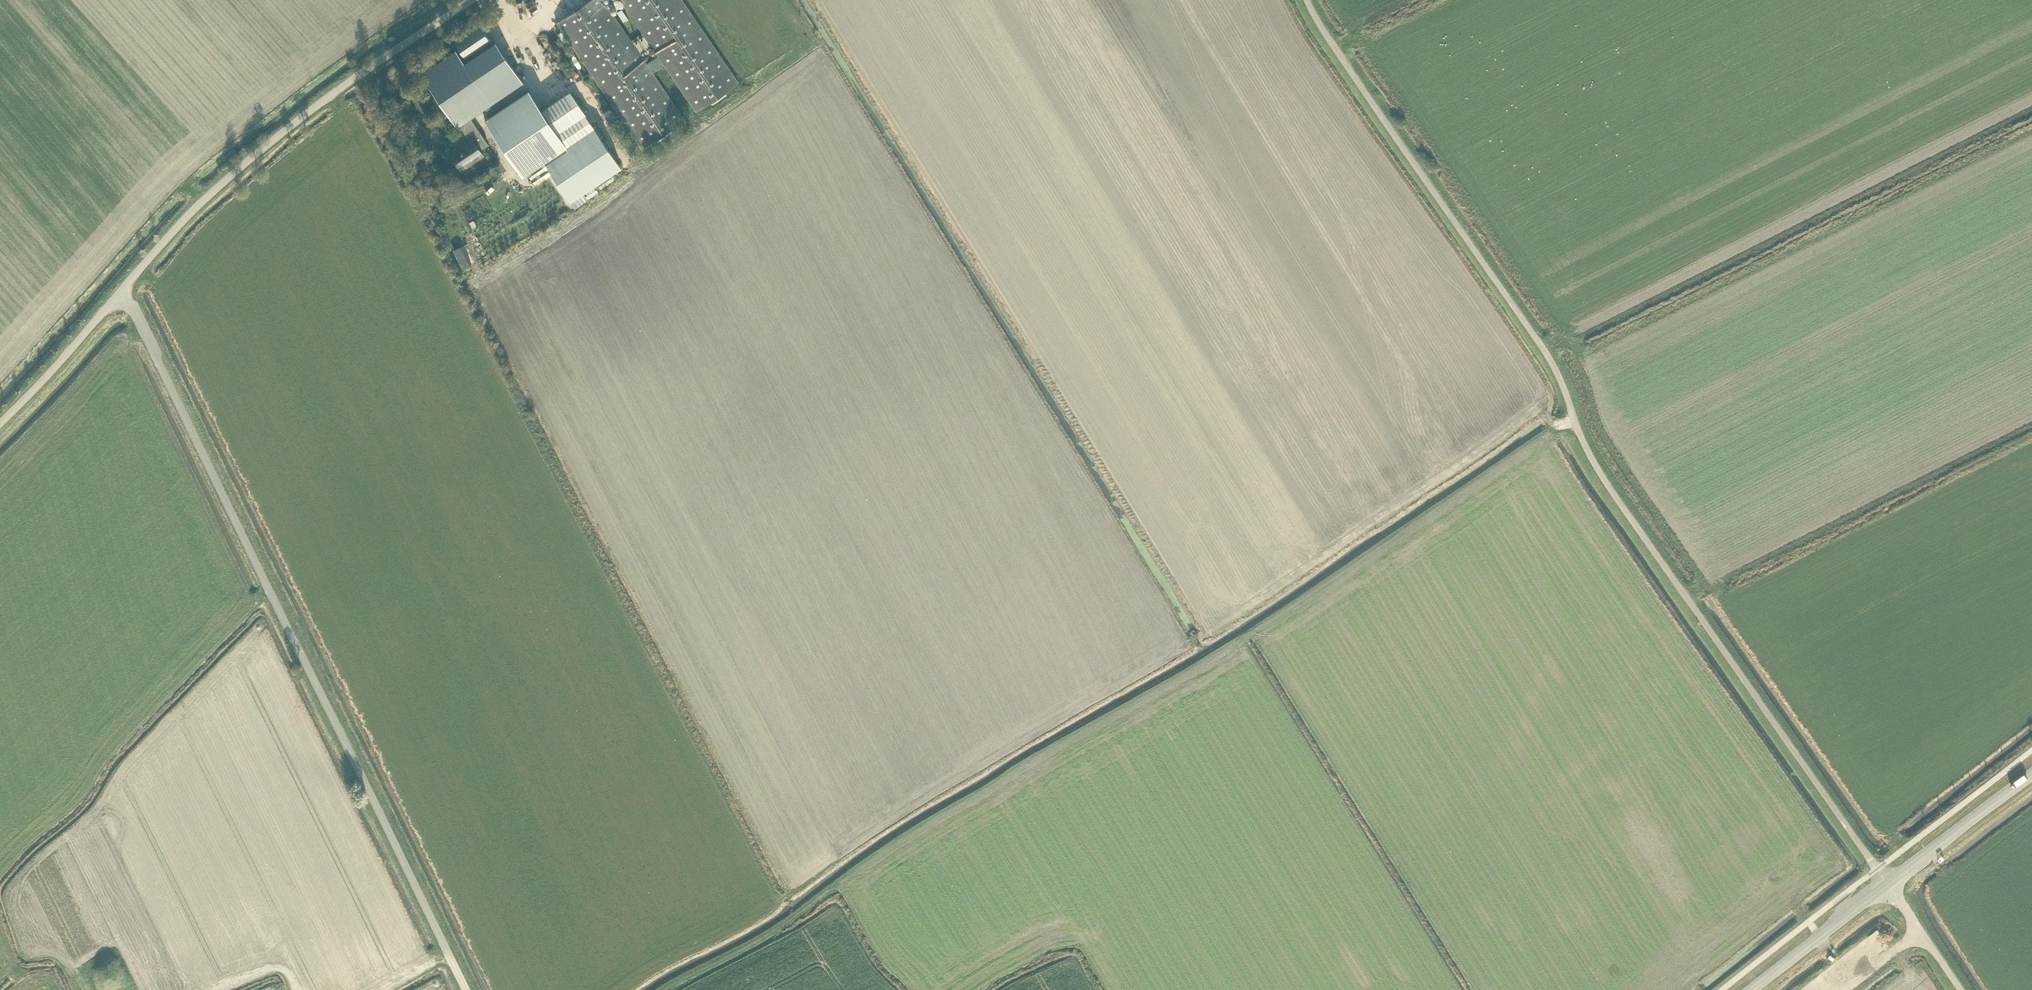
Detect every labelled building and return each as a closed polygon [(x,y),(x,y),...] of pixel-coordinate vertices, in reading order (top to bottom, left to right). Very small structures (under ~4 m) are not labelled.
[(556,23),(641,148),(684,119),(603,0),(590,0),(556,23)] [(695,111),(738,82),(682,0),(620,0),(695,111)] [(628,19),(621,8),(617,11),(624,22),(628,19)] [(450,153),(461,169),(482,154),(479,150),(488,144),(469,117),(487,104),(519,83),(521,81),(495,42),(492,44),(479,24),(454,41),(465,57),(466,56),(469,60),(464,63),(455,51),(423,73),(431,85),(430,86),(456,125),(458,124),(469,140),(467,141),(450,153)] [(567,40),(561,31),(557,35),(563,43),(567,40)] [(527,89),(484,119),(522,175),(543,160),(570,201),(582,192),(586,199),(600,190),(596,183),(620,167),(571,93),(561,100),(559,97),(540,109),(527,89)] [(462,268),(470,264),(462,246),(454,251),(462,268)] [(1861,980),(1876,969),(1872,965),(1858,976),(1861,980)]
